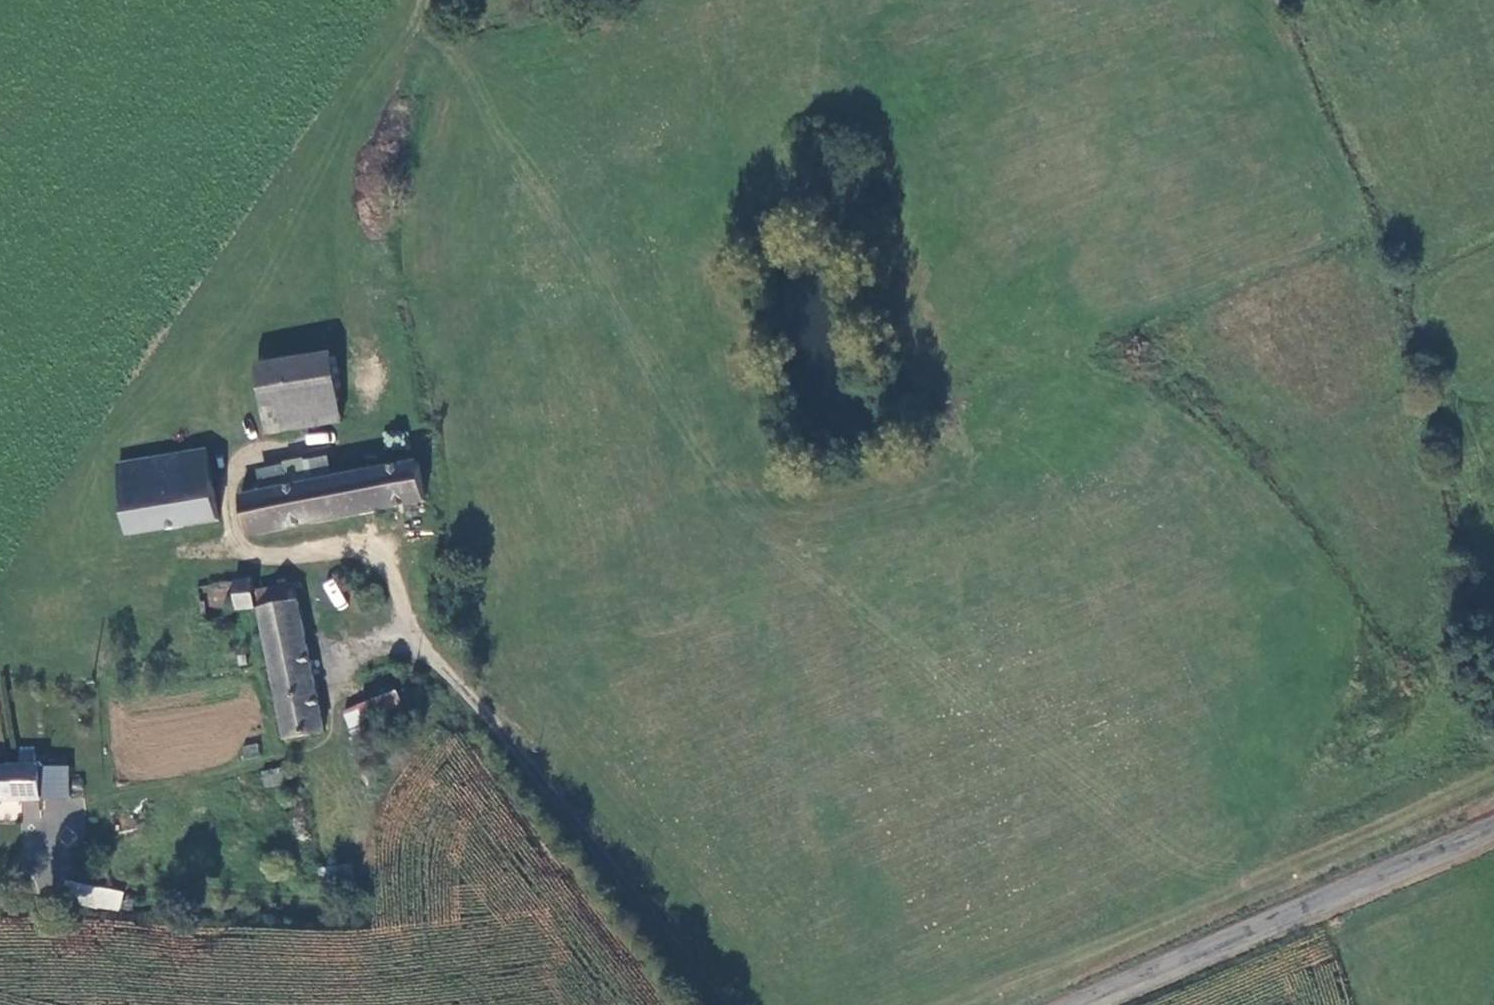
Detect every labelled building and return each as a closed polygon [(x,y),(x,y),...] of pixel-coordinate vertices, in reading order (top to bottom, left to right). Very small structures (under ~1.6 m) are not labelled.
[(349,421),(340,353),(265,363),(275,431),(349,421)] [(221,524),(212,453),(122,464),(132,536),(221,524)] [(242,541),(419,510),(412,468),(235,499),(242,541)] [(233,578),(235,605),(256,603),(253,576),(233,578)] [(333,578),(322,584),(335,610),(347,604),(333,578)] [(264,605),(288,736),(328,729),(304,598),(264,605)] [(368,728),(422,711),(414,686),(360,702),(368,728)] [(43,797),(43,760),(0,761),(0,797),(43,797)] [(70,884),(68,905),(120,910),(122,889),(70,884)]
